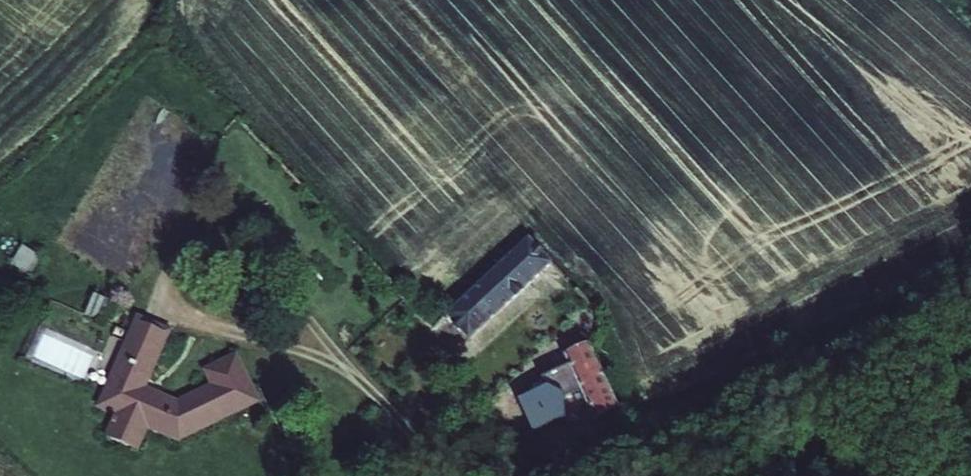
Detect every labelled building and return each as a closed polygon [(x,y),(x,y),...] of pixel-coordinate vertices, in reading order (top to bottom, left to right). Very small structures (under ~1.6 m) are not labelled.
[(539,225),(445,314),(452,321),(458,315),(479,336),(568,255),(539,225)] [(36,274),(46,255),(26,244),(16,263),(36,274)] [(98,398),(121,407),(110,435),(142,447),(154,420),(171,427),(248,389),(224,344),(193,358),(200,374),(170,389),(148,380),(168,333),(132,317),(98,398)] [(633,399),(604,336),(580,346),(610,409),(633,399)]
